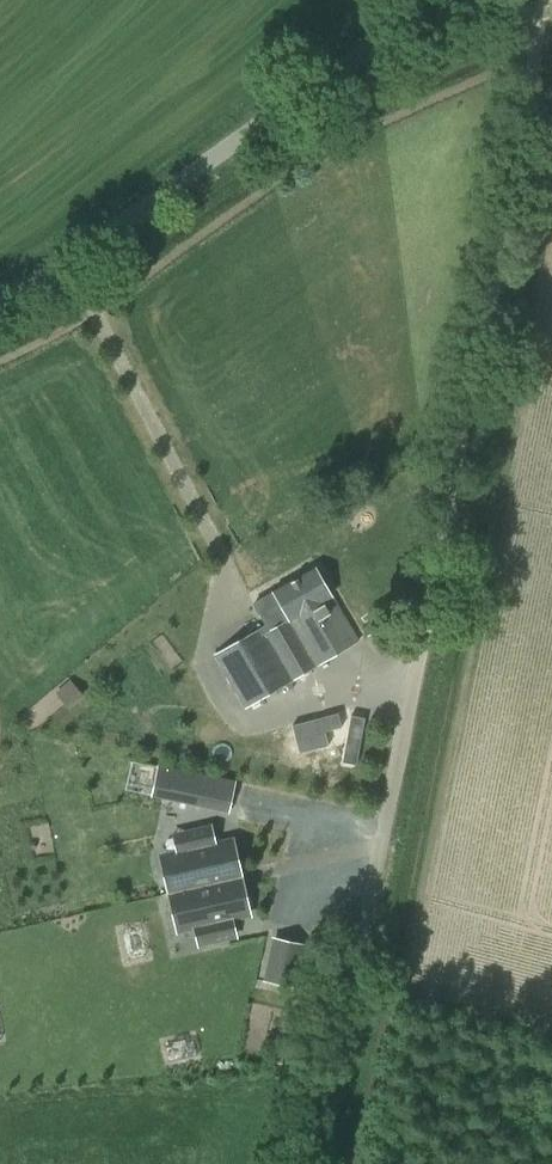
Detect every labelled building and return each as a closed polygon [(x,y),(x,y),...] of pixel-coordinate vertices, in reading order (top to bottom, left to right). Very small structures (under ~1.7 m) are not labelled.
[(247,707),(358,642),(315,569),(254,604),(266,625),(216,654),(247,707)] [(133,788),(155,790),(158,763),(136,761),(133,788)] [(180,802),(202,807),(208,776),(187,772),(180,802)] [(172,893),(238,878),(230,841),(213,845),(209,826),(186,831),(191,856),(164,862),(172,893)] [(238,878),(172,893),(179,925),(206,919),(211,943),(234,938),(230,919),(247,915),(238,878)] [(268,964),(264,981),(294,987),(297,971),(268,964)]
